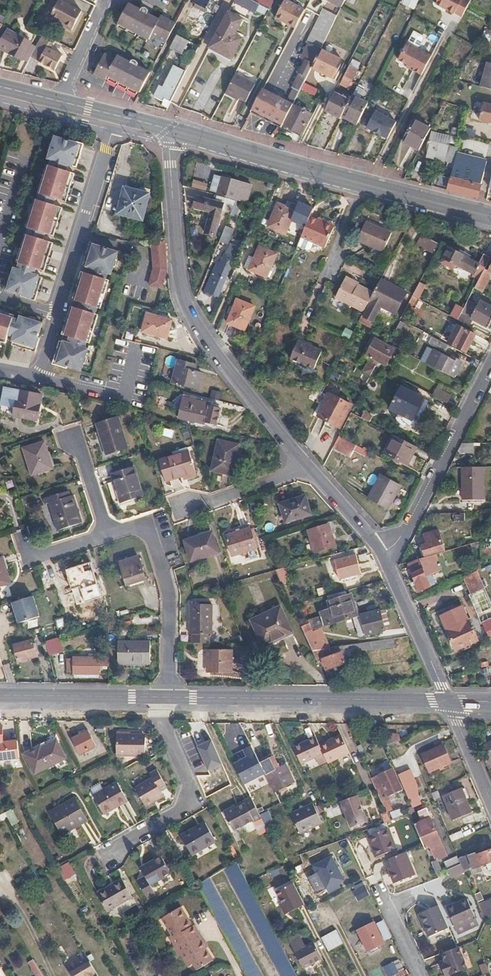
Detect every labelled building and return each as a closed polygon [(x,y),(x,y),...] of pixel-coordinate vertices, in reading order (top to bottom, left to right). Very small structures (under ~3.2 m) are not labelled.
[(81,12),(58,0),(50,18),(63,25),(62,27),(71,31),(81,12)] [(234,2),(255,13),(258,7),(259,4),(252,0),(234,0),(233,1),(234,2)] [(304,8),(288,0),(283,0),(274,17),(294,28),(304,8)] [(408,6),(415,9),(418,0),(410,0),(408,6)] [(435,4),(454,13),(461,0),(437,0),(435,4)] [(470,0),(461,0),(454,13),(461,17),(470,0)] [(167,41),(176,23),(162,16),(160,19),(146,12),(147,10),(146,9),(145,8),(143,8),(141,10),(129,3),(118,23),(149,39),(152,34),(167,41)] [(302,82),(309,67),(319,48),(336,15),(323,9),(306,42),(307,42),(300,56),(304,59),(294,79),(301,84),(302,82)] [(228,12),(210,47),(231,58),(249,23),(228,12)] [(483,38),(490,40),(490,31),(485,29),(483,38)] [(7,31),(0,43),(0,49),(22,61),(31,43),(7,31)] [(176,35),(169,48),(181,54),(188,40),(176,35)] [(431,56),(407,43),(398,60),(406,64),(413,68),(412,70),(421,75),(431,56)] [(319,48),(309,67),(331,78),(340,59),(319,48)] [(51,56),(43,52),(37,61),(54,70),(61,56),(53,51),(51,56)] [(107,76),(140,92),(149,74),(136,67),(135,65),(134,64),(133,63),(132,63),(131,64),(130,65),(116,58),(115,60),(103,55),(94,74),(105,80),(107,76)] [(481,86),(490,89),(490,63),(488,62),(481,86)] [(349,64),(340,84),(347,87),(357,68),(349,64)] [(170,102),(186,71),(175,65),(164,88),(160,86),(155,97),(164,102),(165,99),(170,102)] [(236,74),(226,92),(245,102),(255,84),(236,74)] [(315,89),(302,82),(301,84),(299,89),(312,95),(315,89)] [(364,91),(356,87),(352,95),(360,99),(364,91)] [(261,89),(249,112),(279,127),(280,125),(260,114),(270,93),(261,89)] [(334,91),(324,110),(340,118),(341,116),(350,99),(334,91)] [(260,114),(280,125),(291,104),(270,93),(260,114)] [(341,116),(358,123),(368,103),(360,99),(352,95),(350,99),(341,116)] [(162,104),(168,107),(170,102),(165,99),(164,102),(162,104)] [(309,114),(293,106),(283,125),(299,133),(309,114)] [(396,122),(375,111),(367,128),(388,139),(396,122)] [(403,140),(419,149),(431,128),(414,119),(403,140)] [(81,147),(53,138),(45,164),(73,173),(81,147)] [(427,156),(455,163),(457,154),(458,147),(430,141),(427,156)] [(457,154),(478,159),(481,146),(460,141),(458,147),(457,154)] [(451,178),(481,185),(486,161),(478,159),(457,154),(455,163),(451,178)] [(69,174),(46,167),(38,198),(60,204),(69,174)] [(221,177),(216,195),(223,197),(235,200),(240,182),(221,177)] [(447,177),(443,189),(451,191),(478,198),(481,185),(451,178),(447,177)] [(207,190),(209,183),(194,179),(192,186),(207,190)] [(252,204),(260,206),(265,187),(257,185),(252,204)] [(142,219),(148,193),(125,188),(119,213),(142,219)] [(223,197),(216,195),(215,200),(195,195),(193,207),(210,211),(205,232),(214,235),(223,197)] [(57,210),(34,203),(26,232),(49,238),(57,210)] [(284,234),(294,210),(277,203),(268,227),(284,234)] [(308,218),(300,238),(323,249),(331,229),(308,218)] [(383,250),(391,231),(365,220),(358,239),(383,250)] [(259,245),(263,236),(250,231),(245,244),(258,249),(250,268),(267,276),(277,253),(259,245)] [(439,244),(421,234),(416,244),(434,254),(439,244)] [(47,245),(26,238),(17,266),(39,271),(47,245)] [(170,272),(166,238),(160,246),(153,245),(154,271),(150,289),(164,292),(170,272)] [(226,244),(219,241),(215,252),(222,254),(226,244)] [(118,255),(88,245),(52,366),(82,374),(118,255)] [(484,269),(490,257),(482,253),(477,264),(449,249),(441,263),(453,269),(456,265),(474,275),(472,278),(478,281),(484,269)] [(205,291),(217,296),(229,269),(218,264),(205,291)] [(480,292),(490,273),(490,267),(489,271),(484,269),(478,281),(474,288),(480,292)] [(38,278),(11,270),(5,293),(31,302),(38,278)] [(366,306),(375,289),(357,281),(357,283),(343,277),(336,296),(365,309),(366,306)] [(362,315),(358,322),(368,327),(372,321),(373,321),(381,307),(395,313),(406,293),(380,280),(375,289),(366,306),(369,307),(364,316),(362,315)] [(245,329),(254,307),(237,300),(228,323),(245,329)] [(472,320),(488,328),(490,323),(490,308),(481,302),(472,320)] [(449,316),(456,320),(460,313),(462,310),(455,306),(449,316)] [(0,313),(0,344),(33,354),(42,326),(0,313)] [(142,331),(168,338),(172,320),(147,313),(142,331)] [(458,321),(468,326),(472,320),(460,313),(456,320),(458,321)] [(351,338),(353,330),(345,328),(343,336),(351,338)] [(461,339),(465,332),(462,330),(461,331),(458,330),(454,336),(461,339)] [(466,331),(465,332),(461,339),(454,336),(451,344),(466,352),(475,335),(466,331)] [(445,351),(448,345),(432,336),(429,342),(445,351)] [(388,344),(389,343),(388,342),(383,339),(382,340),(376,337),(368,354),(387,364),(396,348),(388,344)] [(314,368),(322,350),(299,340),(291,358),(314,368)] [(426,362),(453,377),(461,362),(445,354),(444,355),(433,349),(426,362)] [(166,365),(175,367),(177,358),(167,356),(166,365)] [(173,381),(198,387),(202,372),(190,369),(191,363),(178,360),(173,381)] [(364,371),(371,375),(376,365),(369,362),(364,371)] [(424,398),(427,393),(413,385),(410,391),(424,398)] [(412,420),(424,398),(410,391),(401,386),(390,408),(412,420)] [(433,396),(446,403),(451,396),(441,391),(442,390),(438,387),(433,396)] [(322,391),(313,389),(311,399),(320,401),(322,391)] [(37,421),(41,396),(19,391),(15,416),(37,421)] [(340,427),(352,406),(329,393),(318,415),(340,427)] [(204,423),(209,403),(184,397),(179,417),(204,423)] [(371,421),(374,415),(365,410),(362,417),(371,421)] [(128,446),(119,416),(98,423),(108,452),(128,446)] [(339,436),(334,446),(351,455),(357,445),(339,436)] [(410,465),(419,449),(396,436),(387,452),(410,465)] [(241,475),(249,445),(230,440),(223,470),(241,475)] [(55,467),(46,442),(26,448),(35,474),(55,467)] [(358,445),(355,451),(366,456),(369,450),(358,445)] [(199,473),(191,447),(161,456),(167,477),(185,471),(187,476),(199,473)] [(484,464),(463,464),(463,496),(483,496),(484,464)] [(144,495),(135,466),(113,473),(122,501),(144,495)] [(388,511),(401,486),(382,476),(369,501),(388,511)] [(85,522),(76,494),(73,495),(71,491),(47,498),(49,503),(52,502),(61,530),(85,522)] [(311,515),(305,497),(280,505),(286,523),(311,515)] [(331,524),(329,517),(317,521),(319,528),(331,524)] [(337,547),(331,524),(319,528),(311,530),(317,551),(337,547)] [(261,557),(253,530),(229,537),(235,556),(247,553),(249,561),(261,557)] [(445,550),(439,531),(425,535),(427,544),(422,545),(425,555),(445,550)] [(219,553),(215,536),(202,539),(201,536),(186,541),(192,561),(219,553)] [(4,555),(0,557),(0,585),(9,583),(4,566),(7,565),(4,555)] [(121,561),(122,566),(127,583),(146,577),(139,555),(121,561)] [(361,573),(357,555),(335,560),(338,577),(361,573)] [(424,568),(420,560),(408,565),(420,591),(431,586),(424,574),(430,571),(427,566),(424,568)] [(97,581),(90,561),(65,569),(72,589),(97,581)] [(127,583),(122,566),(115,569),(120,585),(127,583)] [(288,577),(284,568),(280,569),(276,570),(281,580),(288,577)] [(477,570),(463,577),(471,595),(485,588),(477,570)] [(424,574),(431,586),(436,584),(430,571),(424,574)] [(352,595),(350,589),(340,592),(341,598),(352,595)] [(357,615),(352,595),(341,598),(329,602),(335,621),(357,615)] [(33,596),(11,603),(17,623),(39,617),(33,596)] [(192,635),(193,644),(210,643),(210,635),(212,635),(212,604),(189,604),(190,635),(192,635)] [(385,608),(353,617),(359,635),(360,636),(385,629),(383,622),(389,621),(385,608)] [(293,633),(283,610),(254,623),(259,633),(262,631),(269,643),(293,633)] [(58,629),(65,627),(62,617),(55,619),(58,629)] [(490,642),(490,619),(482,623),(490,642)] [(477,640),(469,621),(448,631),(455,649),(477,640)] [(302,626),(305,631),(315,628),(312,623),(302,626)] [(305,631),(313,649),(324,648),(315,628),(305,631)] [(33,640),(30,631),(14,635),(16,644),(15,645),(20,660),(37,656),(33,640)] [(46,640),(50,655),(60,652),(55,637),(46,640)] [(396,645),(395,638),(388,639),(370,641),(371,648),(396,645)] [(151,662),(151,639),(120,639),(119,661),(151,662)] [(371,648),(370,641),(350,644),(351,651),(371,648)] [(313,649),(319,662),(324,660),(329,670),(353,659),(347,644),(337,646),(340,650),(332,653),(333,655),(330,656),(326,648),(324,648),(313,649)] [(231,672),(231,650),(206,650),(206,672),(231,672)] [(101,666),(110,666),(110,658),(75,658),(75,659),(69,659),(68,672),(75,673),(75,674),(100,674),(101,666)] [(9,767),(8,742),(5,742),(4,739),(7,738),(8,734),(7,733),(4,732),(4,725),(0,725),(0,768),(9,767)] [(97,746),(89,731),(73,738),(80,753),(97,746)] [(386,733),(389,743),(401,740),(399,736),(396,733),(386,733)] [(140,755),(140,737),(133,737),(133,734),(114,734),(114,755),(140,755)] [(320,746),(324,754),(329,763),(350,753),(342,736),(320,746)] [(294,747),(302,764),(324,754),(320,746),(317,737),(294,747)] [(214,740),(198,746),(208,771),(224,765),(214,740)] [(65,758),(57,741),(42,749),(40,747),(26,755),(36,774),(65,758)] [(451,761),(443,745),(423,755),(431,771),(451,761)] [(264,774),(250,746),(229,756),(244,784),(264,774)] [(293,781),(286,765),(267,773),(274,789),(293,781)] [(168,786),(158,768),(151,772),(153,776),(136,786),(146,805),(165,794),(162,789),(168,786)] [(404,789),(394,768),(381,774),(390,795),(404,789)] [(401,779),(410,800),(421,795),(412,774),(401,779)] [(105,813),(129,799),(119,782),(95,795),(105,813)] [(453,820),(471,812),(461,788),(443,796),(453,820)] [(379,793),(386,807),(392,805),(389,798),(387,798),(384,791),(379,793)] [(270,793),(253,800),(256,806),(273,798),(270,793)] [(357,794),(341,800),(352,827),(367,821),(357,794)] [(87,819),(76,797),(51,810),(63,833),(87,819)] [(253,800),(252,799),(244,803),(245,806),(237,810),(236,807),(224,813),(234,832),(254,822),(255,824),(263,820),(256,806),(253,800)] [(313,804),(308,806),(318,825),(323,823),(313,804)] [(318,825),(308,806),(291,814),(301,833),(318,825)] [(13,809),(6,812),(12,826),(19,823),(13,809)] [(392,819),(401,816),(399,810),(390,813),(392,819)] [(381,814),(385,823),(391,820),(387,811),(381,814)] [(415,824),(425,846),(433,843),(436,852),(444,849),(430,817),(415,824)] [(217,841),(207,823),(181,837),(191,856),(217,841)] [(399,849),(391,828),(368,836),(376,857),(399,849)] [(453,841),(465,836),(462,830),(450,836),(453,841)] [(476,852),(458,859),(463,870),(474,865),(475,868),(483,865),(490,862),(490,850),(478,855),(476,852)] [(406,853),(389,859),(392,866),(388,867),(394,883),(414,875),(406,853)] [(171,873),(161,856),(146,864),(148,867),(142,871),(150,885),(171,873)] [(327,888),(344,879),(332,856),(315,865),(327,888)] [(225,867),(281,975),(297,975),(237,860),(225,867)] [(437,874),(442,872),(436,860),(432,862),(437,874)] [(65,881),(77,874),(70,861),(58,868),(65,881)] [(485,870),(483,865),(475,868),(477,874),(485,870)] [(443,889),(448,886),(442,872),(437,874),(439,878),(443,889)] [(245,975),(260,975),(208,878),(197,884),(245,975)] [(132,898),(121,879),(97,892),(107,911),(132,898)] [(287,912),(304,903),(298,891),(294,884),(278,892),(284,904),(283,905),(287,912)] [(367,894),(364,888),(353,893),(357,900),(367,894)] [(454,926),(474,919),(467,900),(446,908),(454,926)] [(429,936),(449,928),(439,904),(420,913),(429,936)] [(199,932),(194,924),(191,926),(186,919),(188,918),(181,906),(161,918),(177,945),(199,932)] [(490,918),(490,910),(481,913),(484,921),(490,918)] [(142,917),(133,922),(135,925),(144,921),(142,917)] [(383,943),(373,922),(357,931),(367,950),(383,943)] [(327,947),(342,939),(337,929),(321,937),(327,947)] [(201,940),(203,939),(199,932),(177,945),(186,960),(190,958),(197,970),(213,960),(201,940)] [(303,970),(322,960),(320,956),(314,943),(307,947),(302,937),(289,944),(303,970)] [(443,953),(445,961),(441,962),(446,975),(452,975),(468,970),(459,947),(443,953)] [(88,958),(69,969),(73,975),(99,975),(88,958)] [(33,959),(29,962),(37,975),(44,975),(33,959)] [(393,962),(384,967),(389,975),(398,972),(393,962)] [(484,975),(490,973),(487,963),(481,965),(484,975)]
